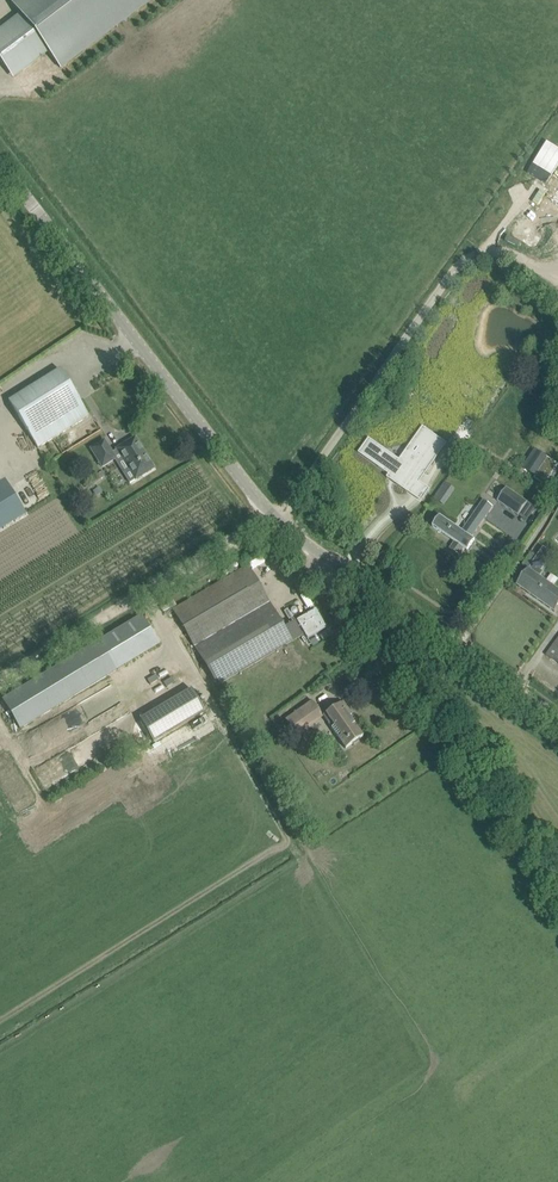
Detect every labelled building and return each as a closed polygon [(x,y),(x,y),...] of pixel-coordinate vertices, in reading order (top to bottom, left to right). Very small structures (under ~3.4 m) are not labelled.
[(1,61),(2,63),(4,64),(5,66),(7,67),(9,68),(11,69),(13,69),(15,70),(17,70),(20,70),(22,70),(47,51),(60,68),(150,0),(9,0),(20,15),(0,31),(0,61),(1,61)] [(533,164),(549,173),(557,157),(557,152),(544,144),(533,164)] [(38,448),(89,416),(60,369),(8,401),(38,448)] [(381,412),(368,432),(375,437),(368,447),(383,457),(389,447),(397,452),(398,451),(403,454),(400,459),(401,460),(403,458),(420,469),(418,472),(434,483),(448,463),(434,453),(439,446),(436,443),(438,440),(445,445),(459,425),(450,419),(459,406),(454,403),(461,393),(446,382),(411,433),(381,412)] [(112,453),(104,441),(91,449),(102,467),(115,459),(115,458),(120,455),(135,480),(154,468),(135,438),(116,449),(117,450),(112,453)] [(523,468),(536,476),(535,479),(547,486),(557,467),(557,463),(549,458),(549,457),(535,448),(523,468)] [(518,516),(528,502),(506,487),(497,501),(518,516)] [(471,538),(485,519),(493,507),(483,500),(461,531),(440,516),(433,527),(454,542),(449,549),(459,556),(464,549),(468,551),(475,540),(471,538)] [(517,585),(555,612),(557,607),(557,588),(539,575),(555,551),(545,545),(517,585)] [(284,628),(248,566),(173,610),(217,685),(302,635),(295,622),(284,628)] [(308,639),(326,628),(315,610),(297,620),(308,639)] [(163,642),(148,617),(115,636),(130,661),(163,642)] [(546,655),(557,663),(557,638),(546,655)] [(100,641),(2,700),(20,729),(118,670),(100,641)] [(153,742),(205,714),(192,689),(139,717),(153,742)] [(294,713),(286,718),(295,731),(303,726),(321,714),(312,701),(311,701),(294,713)] [(323,716),(345,748),(363,736),(349,716),(352,714),(343,701),(325,714),(326,714),(323,716)]
